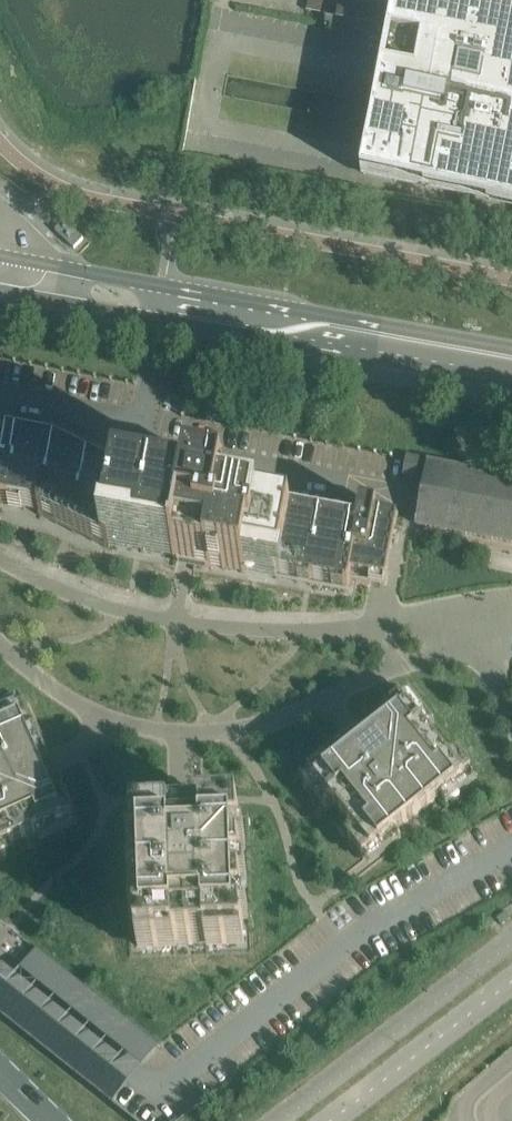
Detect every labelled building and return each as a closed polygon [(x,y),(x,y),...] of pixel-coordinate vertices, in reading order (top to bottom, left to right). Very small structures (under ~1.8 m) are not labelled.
[(382,0),(312,0),(310,12),(380,19),(382,0)] [(361,175),(511,205),(511,13),(445,0),(395,0),(387,39),(375,103),(371,124),(361,175)] [(55,230),(74,249),(83,239),(64,220),(55,230)] [(49,534),(62,540),(70,544),(82,550),(134,559),(140,560),(148,562),(172,567),(176,567),(193,570),(252,581),(256,582),(353,601),(357,582),(384,587),(386,577),(396,525),(398,513),(396,513),(361,506),(359,516),(357,524),(352,523),(230,500),(224,499),(226,490),(227,486),(189,479),(189,483),(187,492),(181,491),(136,482),(120,479),(56,448),(0,437),(0,525),(49,534)] [(415,478),(416,473),(418,460),(407,457),(403,476),(415,478)] [(416,525),(511,543),(511,478),(428,461),(428,463),(425,477),(421,498),(416,525)] [(348,838),(363,857),(471,771),(457,752),(449,758),(401,698),(383,713),(389,721),(361,743),(333,765),(327,757),(308,771),(356,832),(348,838)] [(7,856),(3,847),(36,832),(73,816),(64,794),(54,798),(44,775),(40,766),(36,757),(26,733),(35,729),(26,708),(0,719),(0,859),(7,856)] [(138,946),(244,943),(243,923),(236,923),(236,909),(243,909),(241,854),(234,855),(234,841),(240,841),(240,815),(193,816),(193,820),(181,820),(180,817),(134,818),(134,844),(141,844),(142,857),(135,858),(137,912),(144,912),(144,926),(137,926),(138,946)]
